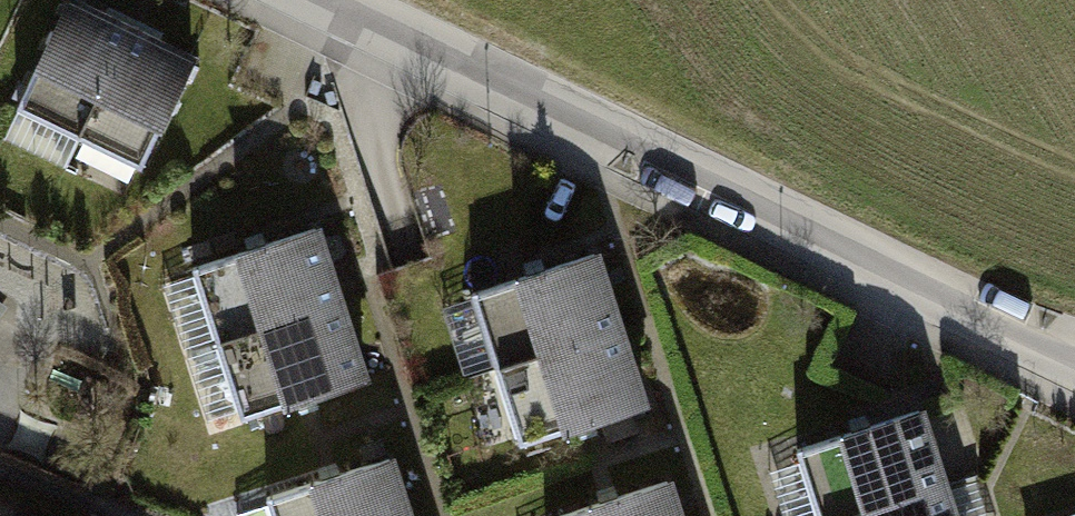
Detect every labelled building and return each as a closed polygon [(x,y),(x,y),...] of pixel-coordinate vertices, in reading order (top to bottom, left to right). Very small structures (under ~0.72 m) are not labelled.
[(133,31),(72,2),(20,109),(82,138),(133,31)] [(195,60),(133,31),(82,138),(143,168),(195,60)] [(340,303),(316,229),(192,268),(216,343),(340,303)] [(619,329),(595,255),(471,294),(495,369),(619,329)] [(365,379),(340,303),(216,343),(241,418),(365,379)] [(644,405),(619,329),(495,369),(520,444),(644,405)] [(920,411),(797,450),(818,515),(847,515),(944,485),(920,411)] [(390,458),(266,498),(272,515),(408,515),(390,458)] [(669,482),(562,515),(680,515),(669,482)] [(944,485),(847,515),(954,515),(944,485)]
